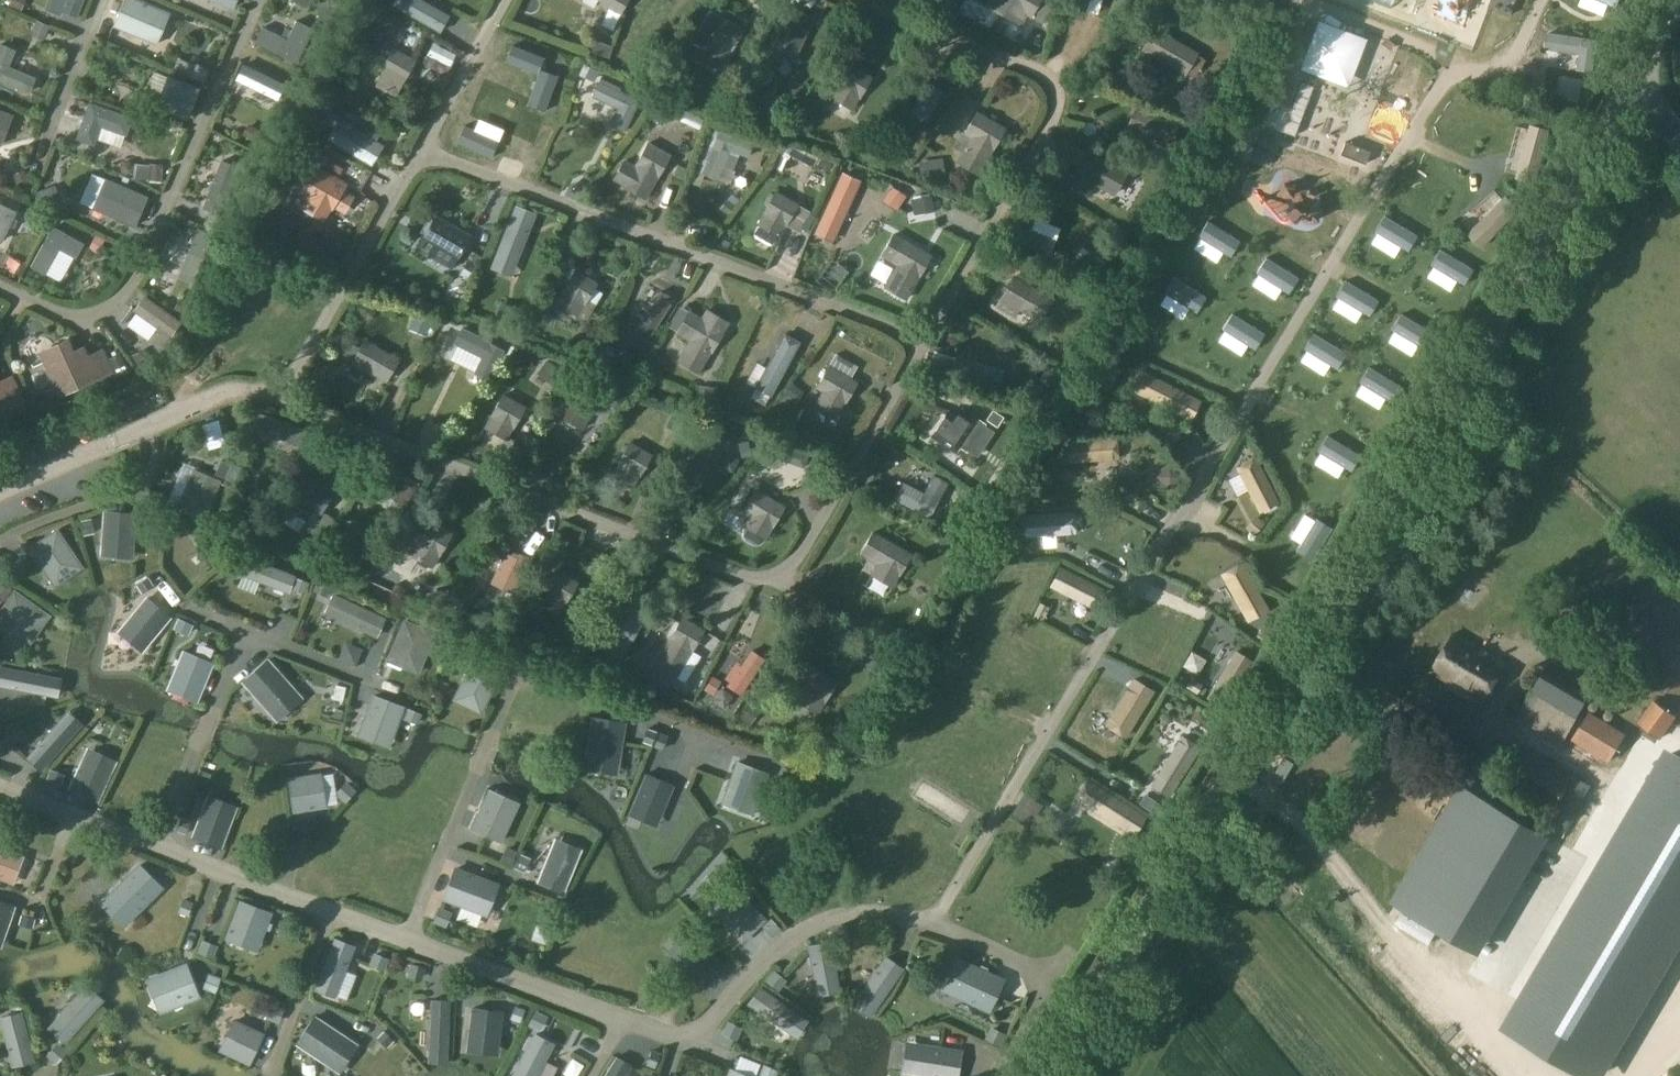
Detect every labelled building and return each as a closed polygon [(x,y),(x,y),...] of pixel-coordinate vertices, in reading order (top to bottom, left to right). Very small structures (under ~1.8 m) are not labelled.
[(76,35),(91,0),(70,0),(58,28),(76,35)] [(171,12),(142,0),(127,0),(115,28),(157,46),(171,12)] [(237,0),(210,0),(233,10),(237,0)] [(393,6),(439,32),(448,16),(421,0),(397,0),(393,6)] [(620,13),(628,0),(599,0),(620,13)] [(952,8),(981,35),(990,26),(962,0),(960,0),(952,8)] [(985,6),(1003,17),(1013,0),(989,0),(985,6)] [(1056,2),(1053,0),(1013,0),(1003,17),(1021,28),(1028,16),(1042,25),(1056,2)] [(1387,7),(1402,9),(1432,13),(1433,0),(1388,0),(1387,7)] [(1616,9),(1620,0),(1595,0),(1616,9)] [(796,55),(813,19),(785,5),(768,41),(796,55)] [(724,62),(744,27),(720,14),(701,49),(724,62)] [(297,62),(314,27),(297,20),(289,38),(265,26),(257,43),(297,62)] [(1200,53),(1154,26),(1141,49),(1187,76),(1200,53)] [(1594,72),(1598,40),(1547,32),(1545,49),(1580,53),(1578,69),(1594,72)] [(16,50),(0,44),(0,81),(30,92),(36,77),(9,67),(16,50)] [(380,69),(385,72),(380,81),(393,89),(398,79),(403,81),(415,60),(393,47),(380,69)] [(852,110),(872,76),(849,63),(829,96),(852,110)] [(188,119),(200,88),(168,76),(156,106),(188,119)] [(276,110),(282,97),(242,78),(236,91),(276,110)] [(625,131),(640,100),(599,80),(591,96),(618,108),(610,123),(625,131)] [(126,134),(133,117),(91,102),(78,137),(95,143),(102,125),(126,134)] [(492,132),(532,146),(542,120),(501,105),(492,132)] [(1,145),(13,114),(0,109),(0,145),(1,145)] [(1171,142),(1177,126),(1134,109),(1128,126),(1157,137),(1155,142),(1164,146),(1166,140),(1171,142)] [(956,164),(978,177),(1006,127),(976,111),(954,151),(961,155),(956,164)] [(362,125),(358,130),(339,119),(327,138),(371,165),(383,145),(375,141),(378,135),(362,125)] [(1518,180),(1537,185),(1551,132),(1532,127),(1518,180)] [(729,155),(731,150),(749,158),(755,145),(717,130),(701,172),(719,179),(725,165),(734,169),(739,159),(729,155)] [(646,198),(671,155),(646,141),(632,165),(624,160),(613,180),(646,198)] [(1126,173),(1087,151),(1069,183),(1088,194),(1094,183),(1115,193),(1126,173)] [(239,167),(223,161),(205,206),(222,213),(239,167)] [(325,220),(344,187),(321,173),(303,206),(325,220)] [(832,242),(860,181),(842,173),(814,233),(832,242)] [(788,174),(785,186),(801,190),(804,178),(788,174)] [(106,179),(93,209),(134,227),(148,197),(106,179)] [(778,191),(765,210),(756,224),(777,238),(786,224),(797,231),(810,211),(778,191)] [(1504,194),(1465,232),(1479,246),(1518,209),(1504,194)] [(880,216),(893,225),(902,210),(890,202),(880,216)] [(17,212),(0,203),(0,241),(2,241),(10,225),(14,226),(17,220),(14,218),(17,212)] [(515,206),(491,268),(511,276),(536,214),(515,206)] [(472,233),(436,213),(433,220),(429,218),(422,230),(426,232),(422,239),(432,245),(427,254),(452,268),(472,233)] [(1384,216),(1375,232),(1407,252),(1417,236),(1384,216)] [(1208,221),(1198,237),(1230,257),(1240,241),(1208,221)] [(54,226),(32,265),(46,273),(60,248),(77,258),(85,244),(54,226)] [(897,265),(884,287),(905,299),(931,255),(893,233),(880,256),(897,265)] [(771,262),(776,252),(756,242),(751,252),(771,262)] [(99,270),(106,252),(94,248),(87,265),(99,270)] [(1440,250),(1430,266),(1462,285),(1472,269),(1440,250)] [(1266,258),(1256,274),(1288,293),(1298,277),(1266,258)] [(578,316),(597,282),(574,268),(555,302),(578,316)] [(1039,321),(1052,299),(1012,276),(995,307),(1014,317),(1018,310),(1039,321)] [(1173,277),(1164,293),(1196,313),(1206,297),(1173,277)] [(1346,281),(1336,297),(1368,317),(1378,301),(1346,281)] [(144,297),(132,313),(170,339),(181,323),(144,297)] [(699,373),(724,331),(689,310),(676,331),(689,339),(677,360),(699,373)] [(1231,314),(1221,330),(1254,350),(1264,334),(1231,314)] [(1401,314),(1391,330),(1424,350),(1433,334),(1401,314)] [(489,343),(490,341),(462,328),(454,343),(482,357),(474,373),(489,380),(503,350),(489,343)] [(770,396),(799,342),(783,334),(754,387),(770,396)] [(1313,334),(1304,350),(1336,370),(1346,353),(1313,334)] [(387,381),(400,358),(364,338),(350,363),(363,371),(365,368),(387,381)] [(83,348),(73,352),(71,347),(46,358),(61,393),(96,378),(83,348)] [(974,362),(976,355),(968,352),(966,359),(956,356),(950,373),(997,388),(1002,371),(974,362)] [(852,377),(858,367),(835,353),(815,387),(822,391),(816,401),(838,415),(858,381),(852,377)] [(1369,367),(1359,383),(1392,402),(1401,386),(1369,367)] [(1140,368),(1130,387),(1191,419),(1201,400),(1140,368)] [(0,381),(0,419),(26,408),(12,376),(0,381)] [(582,429),(600,395),(574,382),(557,416),(582,429)] [(508,440),(527,405),(503,392),(484,427),(508,440)] [(947,410),(930,436),(955,453),(959,446),(966,451),(985,423),(961,408),(956,416),(947,410)] [(1070,464),(1119,459),(1117,436),(1067,441),(1070,464)] [(1327,436),(1318,452),(1350,471),(1360,455),(1327,436)] [(632,488),(652,453),(629,440),(610,475),(632,488)] [(1247,490),(1258,513),(1278,503),(1255,458),(1236,468),(1239,474),(1230,479),(1238,494),(1247,490)] [(1115,479),(1116,466),(1066,464),(1066,477),(1115,479)] [(193,469),(178,507),(205,518),(221,481),(193,469)] [(418,483),(396,469),(383,491),(404,505),(418,483)] [(718,482),(730,489),(737,475),(724,469),(718,482)] [(323,513),(340,481),(321,471),(317,479),(304,472),(279,519),(300,530),(302,527),(325,539),(335,519),(323,513)] [(929,517),(947,483),(933,476),(924,493),(902,482),(894,499),(929,517)] [(785,507),(765,495),(755,489),(742,511),(750,515),(743,526),(766,539),(785,507)] [(104,511),(101,556),(132,558),(136,513),(104,511)] [(1024,515),(1026,537),(1075,534),(1073,511),(1024,515)] [(433,568),(453,531),(417,512),(404,536),(416,543),(409,556),(433,568)] [(1316,518),(1296,551),(1312,560),(1332,528),(1316,518)] [(57,529),(29,548),(56,587),(83,568),(57,529)] [(911,552),(883,536),(873,531),(860,554),(876,562),(869,575),(892,587),(911,552)] [(1025,552),(1072,551),(1072,540),(1025,541),(1025,552)] [(745,544),(740,552),(757,564),(762,555),(745,544)] [(519,553),(516,558),(505,553),(491,583),(513,593),(530,559),(519,553)] [(1242,562),(1221,574),(1248,620),(1268,609),(1242,562)] [(1049,587),(1094,609),(1095,606),(1097,607),(1104,594),(1102,593),(1104,588),(1059,566),(1049,587)] [(536,603),(561,616),(578,582),(553,569),(536,603)] [(272,618),(288,623),(296,600),(239,582),(234,599),(274,612),(272,618)] [(51,615),(14,590),(0,610),(0,621),(31,643),(51,615)] [(376,637),(385,618),(334,594),(325,613),(376,637)] [(146,596),(117,631),(143,652),(172,618),(146,596)] [(620,662),(647,615),(633,607),(618,633),(608,628),(598,645),(608,651),(606,654),(620,662)] [(681,616),(653,666),(676,679),(705,629),(681,616)] [(437,633),(407,620),(388,661),(421,674),(437,633)] [(1431,671),(1483,702),(1506,663),(1454,632),(1431,671)] [(183,650),(166,690),(198,703),(214,663),(183,650)] [(740,694),(764,659),(751,650),(740,666),(736,663),(726,679),(730,681),(727,685),(740,694)] [(1235,650),(1207,696),(1224,706),(1252,660),(1235,650)] [(474,658),(453,699),(481,713),(501,672),(474,658)] [(243,682),(277,721),(303,698),(268,659),(243,682)] [(795,701),(818,714),(839,678),(809,661),(794,686),(801,690),(795,701)] [(1516,718),(1563,745),(1586,703),(1540,676),(1516,718)] [(1132,678),(1105,724),(1126,736),(1153,691),(1132,678)] [(372,695),(357,735),(389,747),(404,707),(372,695)] [(1610,762),(1626,735),(1588,711),(1571,740),(1610,762)] [(591,717),(585,757),(620,763),(626,722),(591,717)] [(1661,758),(1679,737),(1657,717),(1638,738),(1661,758)] [(1179,741),(1152,786),(1170,796),(1197,752),(1179,741)] [(87,747),(69,789),(98,802),(117,761),(87,747)] [(1525,749),(1508,781),(1553,807),(1545,822),(1563,833),(1572,817),(1591,787),(1525,749)] [(1679,917),(1679,767),(1664,758),(1500,1027),(1579,1075),(1584,1075),(1679,917)] [(753,815),(768,773),(737,761),(721,804),(753,815)] [(1449,799),(1462,778),(1435,762),(1423,782),(1449,799)] [(288,778),(293,812),(326,807),(320,773),(288,778)] [(664,815),(677,784),(648,773),(635,804),(664,815)] [(1144,817),(1085,780),(1073,798),(1133,836),(1144,817)] [(1479,954),(1550,835),(1460,783),(1448,803),(1390,901),(1390,902),(1479,954)] [(489,789),(471,828),(501,842),(519,803),(489,789)] [(222,848),(238,807),(208,795),(192,837),(222,848)] [(555,838),(537,882),(564,893),(582,849),(555,838)] [(15,853),(0,847),(0,876),(5,878),(15,853)] [(139,864),(100,903),(124,927),(163,888),(139,864)] [(455,868),(444,897),(487,913),(498,884),(455,868)] [(711,909),(743,942),(766,919),(735,887),(711,909)] [(5,936),(15,905),(0,900),(0,935),(5,936)] [(241,901),(226,938),(255,950),(270,912),(241,901)] [(723,960),(700,936),(676,958),(699,983),(723,960)] [(357,947),(336,939),(319,988),(338,996),(357,947)] [(830,942),(807,946),(817,996),(839,991),(830,942)] [(885,956),(852,1004),(870,1017),(903,969),(885,956)] [(942,990),(988,1012),(1003,979),(957,958),(942,990)] [(164,1013),(201,997),(188,964),(150,980),(164,1013)] [(810,1020),(762,986),(749,1004),(800,1037),(810,1020)] [(65,1041),(98,1004),(83,991),(50,1027),(65,1041)] [(470,1007),(467,1041),(500,1045),(504,1011),(470,1007)] [(14,1065),(33,1059),(21,1012),(2,1017),(14,1065)] [(315,1016),(296,1045),(339,1073),(358,1045),(315,1016)] [(249,1062),(263,1034),(234,1020),(221,1049),(249,1062)] [(553,1043),(536,1034),(514,1075),(536,1075),(553,1043)] [(903,1073),(923,1075),(959,1075),(963,1050),(908,1041),(903,1073)] [(604,1075),(626,1075),(631,1069),(615,1059),(604,1075)]
